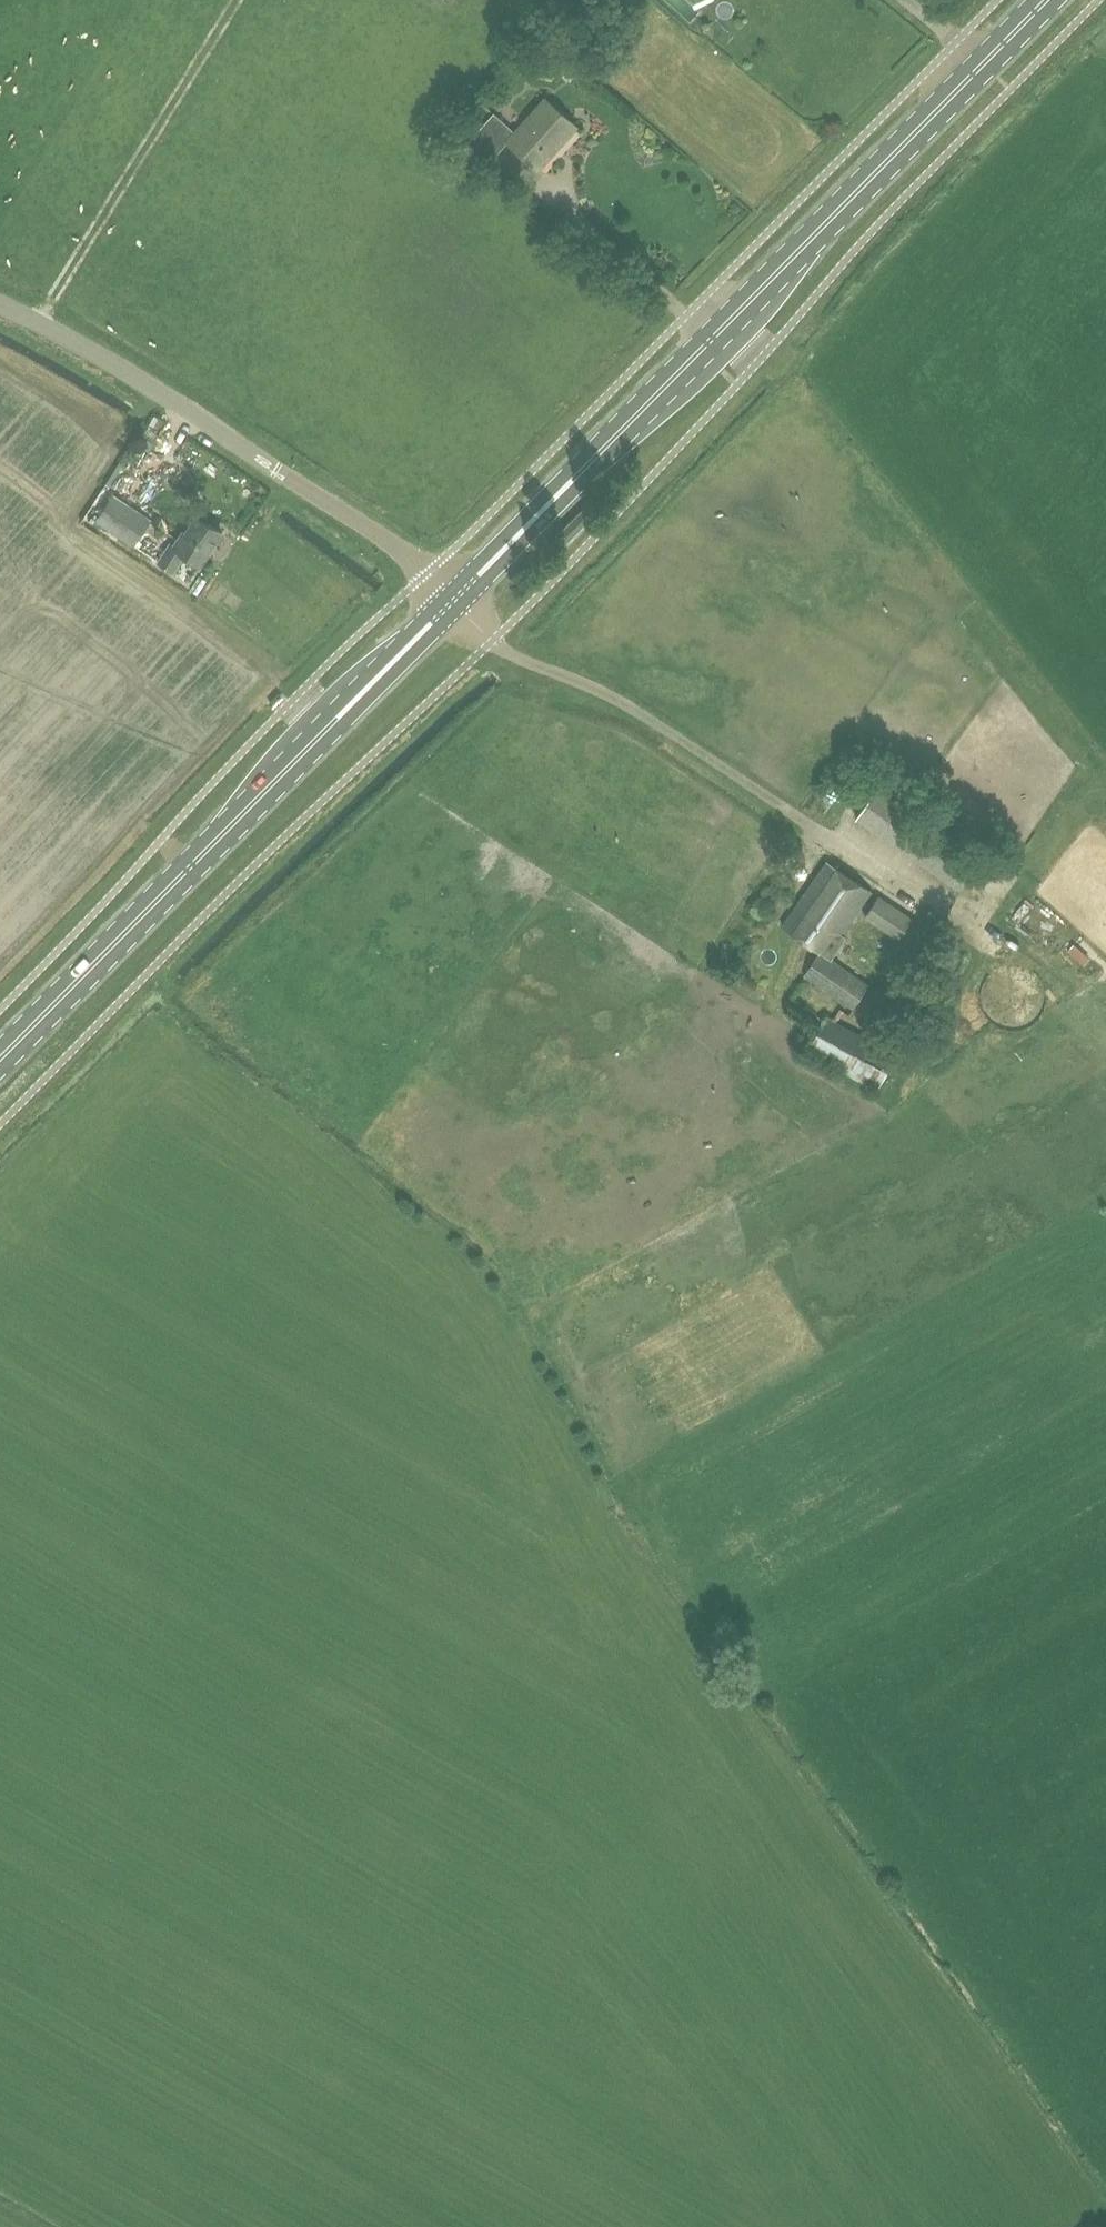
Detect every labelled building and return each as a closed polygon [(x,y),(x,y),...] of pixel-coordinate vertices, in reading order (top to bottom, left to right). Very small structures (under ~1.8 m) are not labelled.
[(538,171),(576,128),(545,99),(514,133),(493,114),(464,146),(483,163),(492,153),(495,156),(507,143),(538,171)] [(135,547),(152,520),(114,496),(97,522),(135,547)] [(200,565),(220,531),(195,515),(184,533),(182,531),(173,546),(169,544),(158,563),(172,572),(183,555),(200,565)] [(857,820),(962,891),(983,860),(879,789),(857,820)] [(784,927),(832,960),(846,939),(842,936),(872,893),(828,862),(784,927)] [(865,919),(900,942),(914,921),(881,898),(865,919)] [(804,979),(853,1011),(870,989),(821,956),(804,979)] [(808,1055),(878,1091),(901,1046),(868,1028),(864,1036),(828,1017),(808,1055)]
